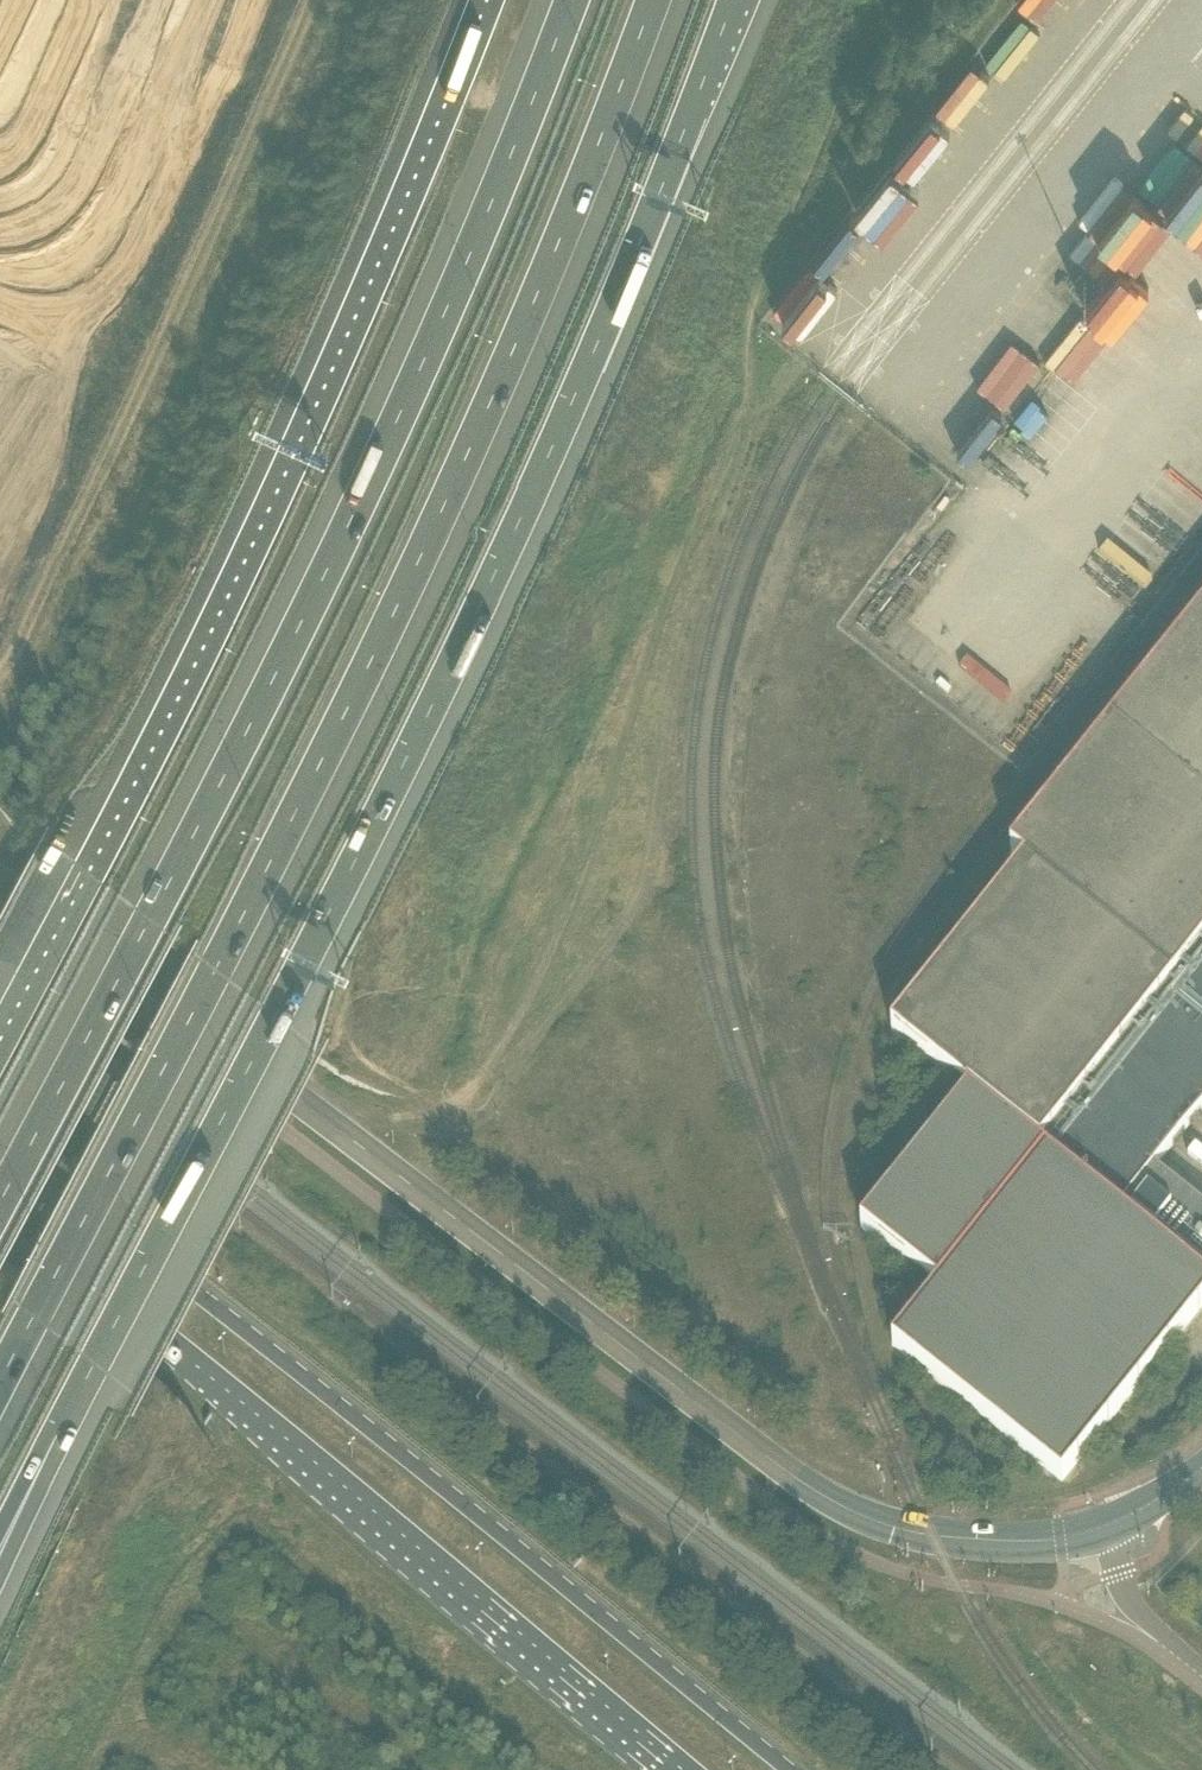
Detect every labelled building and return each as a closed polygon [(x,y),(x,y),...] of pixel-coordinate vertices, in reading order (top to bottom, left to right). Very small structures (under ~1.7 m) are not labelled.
[(1163,127),(1189,140),(1200,116),(1174,104),(1163,127)] [(1137,186),(1165,211),(1201,170),(1201,165),(1177,143),(1137,186)] [(853,208),(876,224),(905,181),(882,165),(853,208)] [(1074,218),(1138,270),(1172,227),(1109,176),(1074,218)] [(1079,295),(1097,320),(1138,290),(1113,256),(1095,268),(1102,278),(1079,295)] [(904,410),(939,446),(979,408),(944,371),(904,410)] [(1006,702),(1054,645),(1009,607),(961,664),(1006,702)] [(1011,853),(1026,865),(892,1032),(966,1092),(965,1092),(969,1095),(862,1229),(937,1293),(893,1347),(1063,1483),(1201,1309),(1201,1209),(1154,1171),(1201,1111),(1201,614),(1011,853)]
